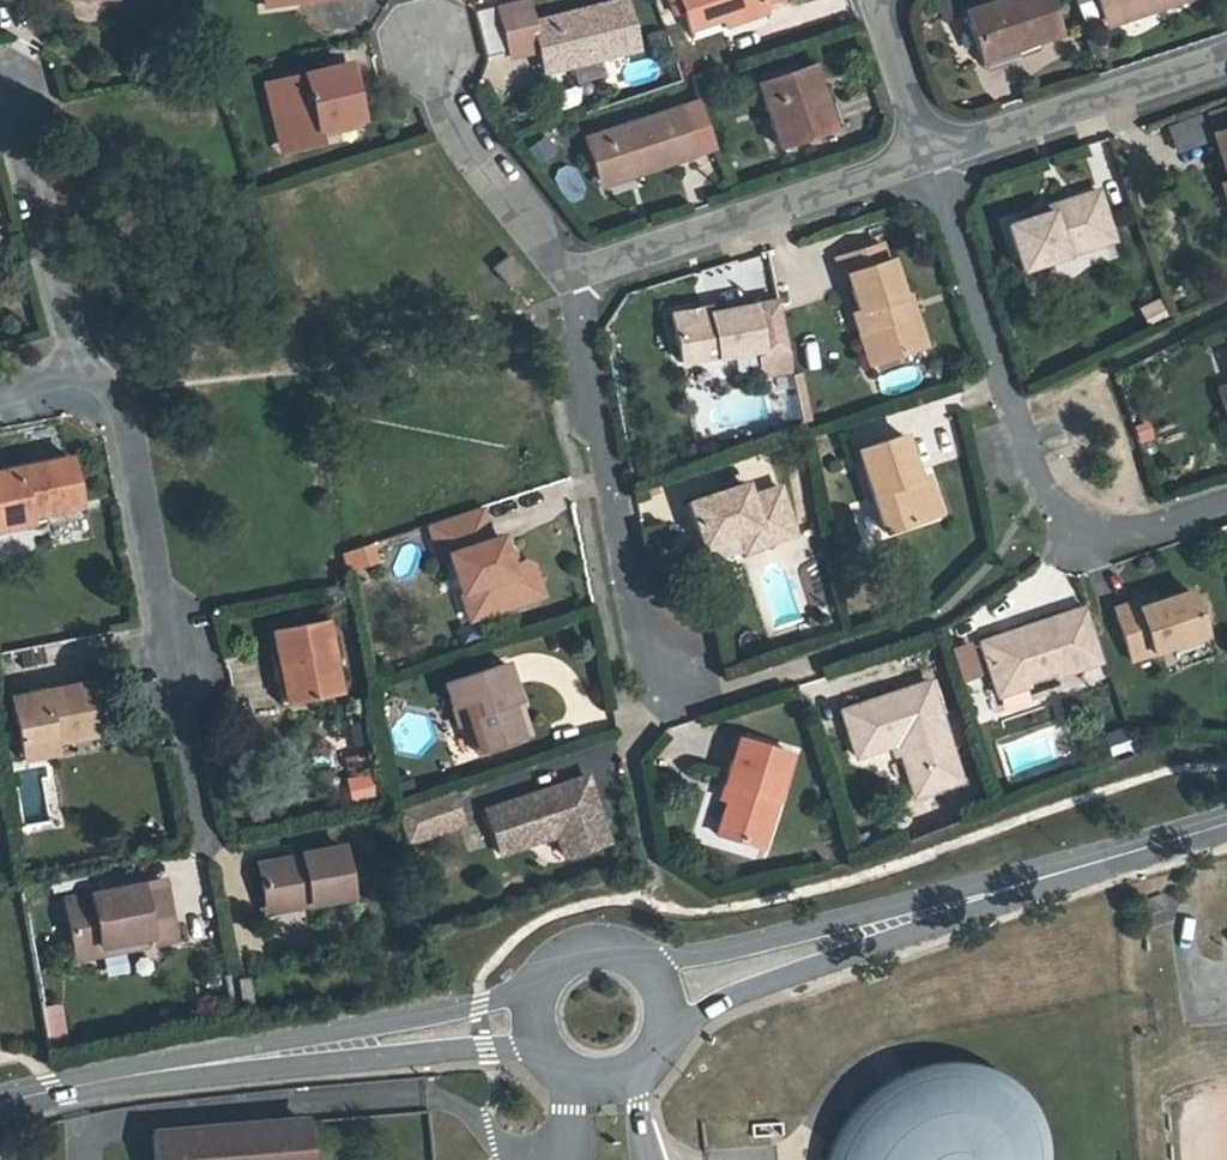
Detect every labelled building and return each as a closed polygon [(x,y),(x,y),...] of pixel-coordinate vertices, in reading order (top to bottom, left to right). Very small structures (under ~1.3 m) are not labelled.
[(288,7),(287,0),(279,0),(252,6),(254,14),(288,7)] [(541,60),(598,46),(600,54),(637,44),(627,0),(606,0),(532,18),(528,0),(506,0),(497,2),(510,55),(538,49),(541,60)] [(766,8),(791,0),(684,0),(694,32),(729,20),(766,8)] [(985,52),(1018,40),(1020,47),(1063,33),(1052,0),(1004,0),(971,11),(985,52)] [(1105,19),(1160,2),(1162,9),(1188,0),(1099,0),(1105,19)] [(1108,27),(1162,9),(1160,2),(1105,19),(1108,27)] [(769,17),(766,8),(729,20),(732,29),(769,17)] [(1022,53),(1020,47),(1018,40),(985,52),(989,65),(1022,53)] [(542,68),(600,54),(598,46),(541,60),(542,68)] [(820,103),(826,100),(812,61),(759,79),(781,143),(828,128),(820,103)] [(338,65),(265,83),(281,150),(315,141),(312,129),(352,119),(338,65)] [(701,97),(677,105),(692,150),(716,142),(701,97)] [(835,98),(826,100),(820,103),(828,128),(843,123),(835,98)] [(584,133),(598,176),(633,164),(635,171),(693,153),(692,150),(677,105),(676,103),(584,133)] [(601,183),(635,171),(633,164),(598,176),(601,183)] [(567,165),(551,175),(566,199),(582,188),(567,165)] [(1052,212),(1032,219),(1009,227),(1024,271),(1117,239),(1100,190),(1050,207),(1052,212)] [(1052,212),(1050,207),(1031,214),(1032,219),(1052,212)] [(872,266),(892,259),(887,244),(868,250),(872,266)] [(850,273),(872,266),(868,250),(840,259),(845,274),(850,273)] [(493,268),(507,286),(524,273),(510,255),(493,268)] [(901,299),(907,297),(895,259),(892,259),(872,266),(850,273),(862,310),(856,312),(862,331),(871,329),(882,361),(930,346),(919,313),(906,316),(901,299)] [(913,295),(907,297),(901,299),(906,316),(919,313),(913,295)] [(1159,301),(1139,309),(1145,325),(1165,318),(1159,301)] [(717,310),(679,317),(688,365),(724,358),(725,361),(769,353),(761,309),(718,317),(717,310)] [(871,329),(862,331),(873,364),(882,361),(871,329)] [(1149,422),(1136,427),(1142,443),(1155,438),(1149,422)] [(933,517),(920,478),(906,434),(860,448),(887,532),(933,517)] [(31,507),(32,518),(84,510),(77,460),(0,472),(0,511),(31,507)] [(931,475),(920,478),(933,517),(943,514),(931,475)] [(764,531),(769,545),(801,534),(785,486),(755,497),(750,483),(693,502),(707,544),(745,532),(747,537),(764,531)] [(32,518),(31,507),(0,511),(0,531),(33,527),(32,518)] [(514,568),(510,554),(504,538),(496,541),(485,508),(433,525),(445,560),(453,557),(465,595),(477,591),(486,618),(547,597),(538,569),(528,564),(521,566),(514,568)] [(764,531),(747,537),(751,551),(769,545),(764,531)] [(375,545),(357,550),(362,567),(381,561),(375,545)] [(357,550),(348,553),(351,571),(362,567),(357,550)] [(517,552),(510,554),(514,568),(521,566),(517,552)] [(1142,604),(1140,598),(1117,605),(1134,656),(1209,632),(1194,587),(1159,599),(1142,604)] [(477,591),(465,595),(474,622),(486,618),(477,591)] [(1157,592),(1140,598),(1142,604),(1159,599),(1157,592)] [(1090,604),(1068,611),(1086,664),(1107,658),(1090,604)] [(1086,664),(1068,611),(985,639),(999,682),(1027,672),(1029,678),(1062,667),(1063,672),(1086,664)] [(280,637),(289,684),(298,682),(303,708),(345,701),(330,628),(280,637)] [(970,640),(950,647),(963,682),(983,674),(970,640)] [(514,701),(522,698),(510,661),(448,680),(463,724),(472,722),(482,751),(526,736),(514,701)] [(1027,672),(999,682),(1002,692),(1030,683),(1029,678),(1027,672)] [(907,746),(902,748),(917,792),(964,775),(930,677),(842,708),(858,753),(893,741),(889,730),(900,726),(907,746)] [(298,682),(289,684),(283,685),(289,711),(303,708),(298,682)] [(13,700),(21,744),(47,740),(49,747),(103,738),(93,687),(13,700)] [(533,734),(522,698),(514,701),(526,736),(533,734)] [(897,750),(902,748),(907,746),(900,726),(889,730),(893,741),(897,750)] [(795,749),(744,733),(730,780),(737,781),(722,829),(767,843),(795,749)] [(50,758),(49,747),(47,740),(21,744),(23,762),(50,758)] [(373,774),(347,777),(350,801),(376,798),(373,774)] [(556,822),(560,833),(568,856),(612,841),(589,775),(487,809),(502,853),(522,846),(518,835),(556,822)] [(457,792),(405,810),(416,842),(469,824),(457,792)] [(522,846),(560,833),(556,822),(518,835),(522,846)] [(257,871),(265,908),(309,899),(310,911),(349,903),(340,854),(257,871)] [(133,944),(135,956),(177,947),(166,889),(49,912),(60,970),(90,965),(89,953),(133,944)] [(1168,906),(1161,891),(1140,899),(1145,914),(1168,906)] [(267,920),(310,911),(309,899),(265,908),(267,920)] [(90,965),(135,956),(133,944),(89,953),(90,965)] [(60,1004),(43,1006),(47,1031),(64,1029),(60,1004)] [(1040,1131),(1028,1109),(1011,1090),(992,1082),(973,1076),(952,1074),(932,1076),(912,1081),(894,1090),(877,1102),(862,1116),(851,1133),(842,1152),(840,1159),(1041,1159),(1040,1131)] [(306,1137),(305,1122),(287,1124),(288,1139),(306,1137)] [(187,1133),(154,1136),(156,1159),(309,1159),(306,1137),(288,1139),(287,1124),(254,1127),(255,1142),(238,1144),(237,1128),(204,1131),(205,1146),(188,1148),(187,1133)] [(255,1142),(254,1127),(237,1128),(238,1144),(255,1142)] [(205,1146),(204,1131),(187,1133),(188,1148),(205,1146)]
